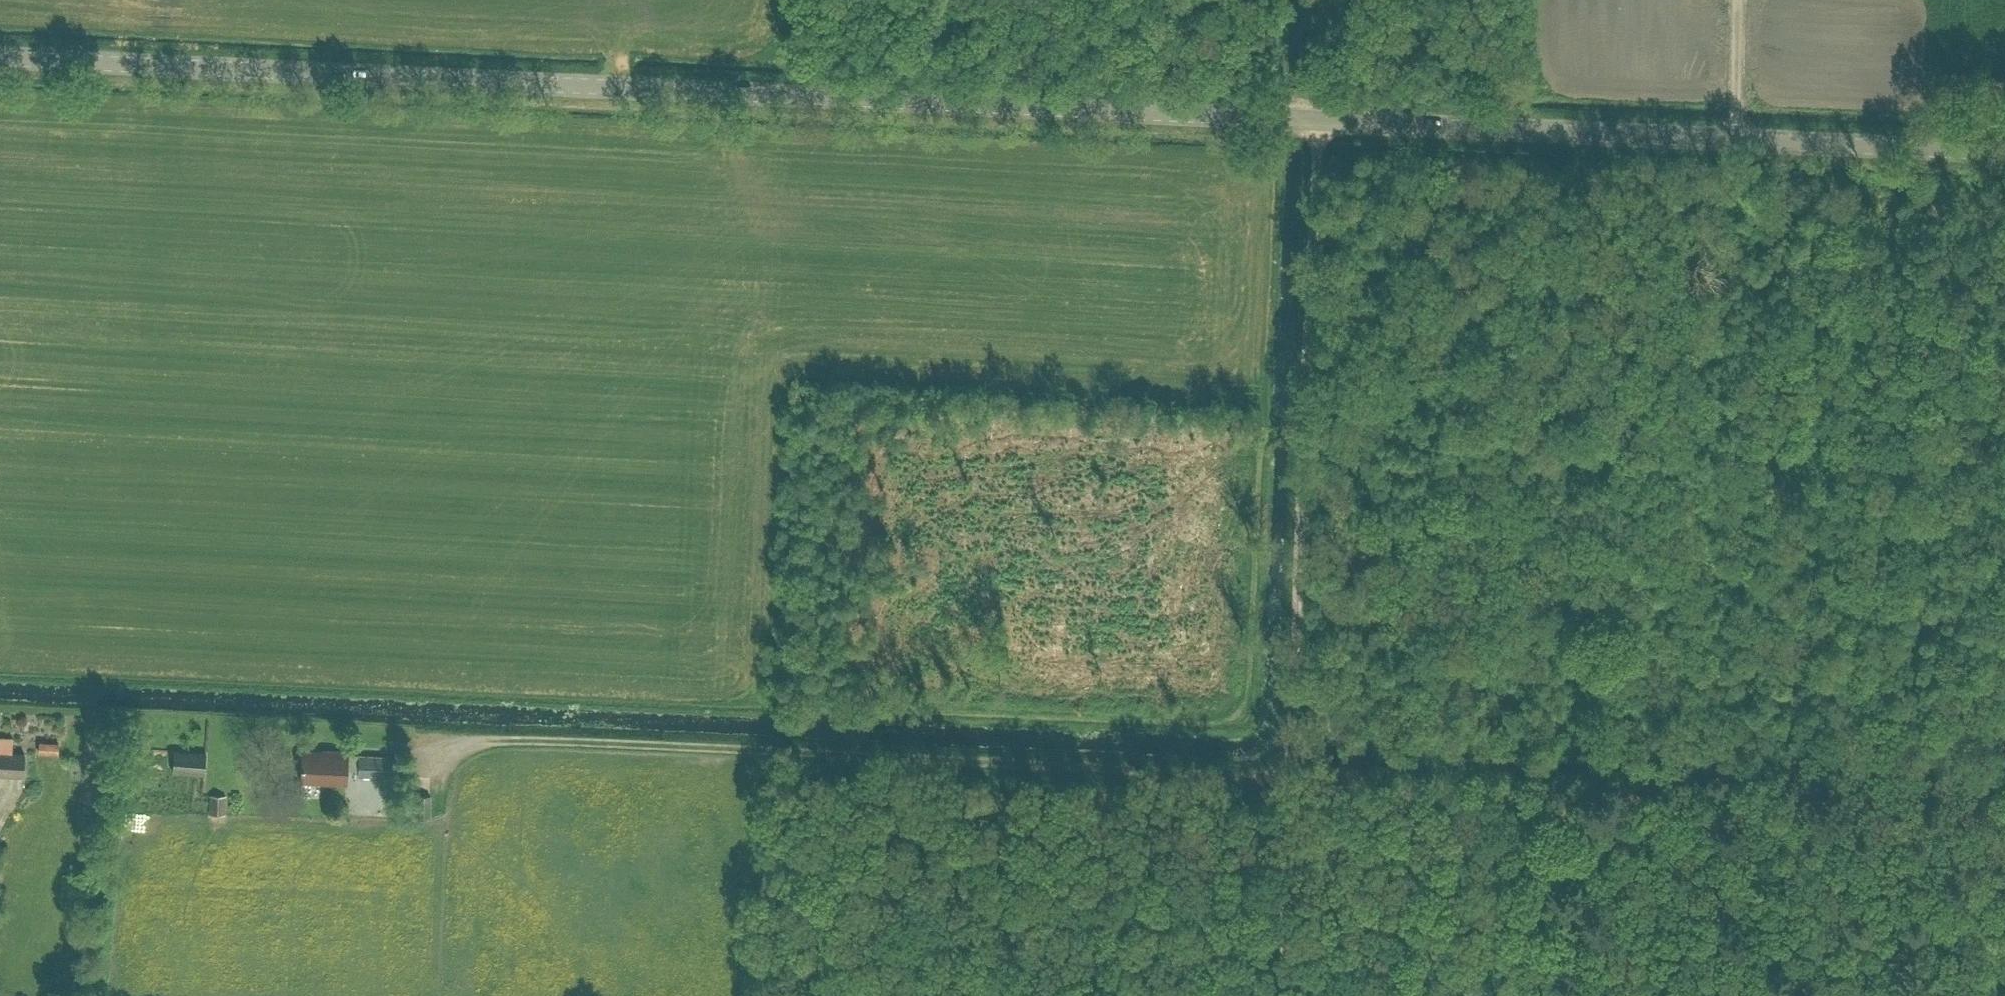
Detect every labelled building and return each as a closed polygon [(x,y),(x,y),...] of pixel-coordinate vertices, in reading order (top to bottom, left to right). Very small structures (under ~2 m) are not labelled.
[(15,751),(16,738),(0,738),(0,751),(15,751)] [(42,745),(42,754),(62,755),(62,746),(42,745)] [(173,751),(171,771),(205,774),(206,753),(173,751)] [(331,751),(331,753),(302,752),(300,780),(346,783),(347,769),(358,769),(358,775),(397,777),(399,757),(348,754),(348,752),(331,751)] [(24,776),(25,754),(0,752),(0,775),(24,776)] [(226,815),(225,797),(210,796),(210,814),(226,815)]
